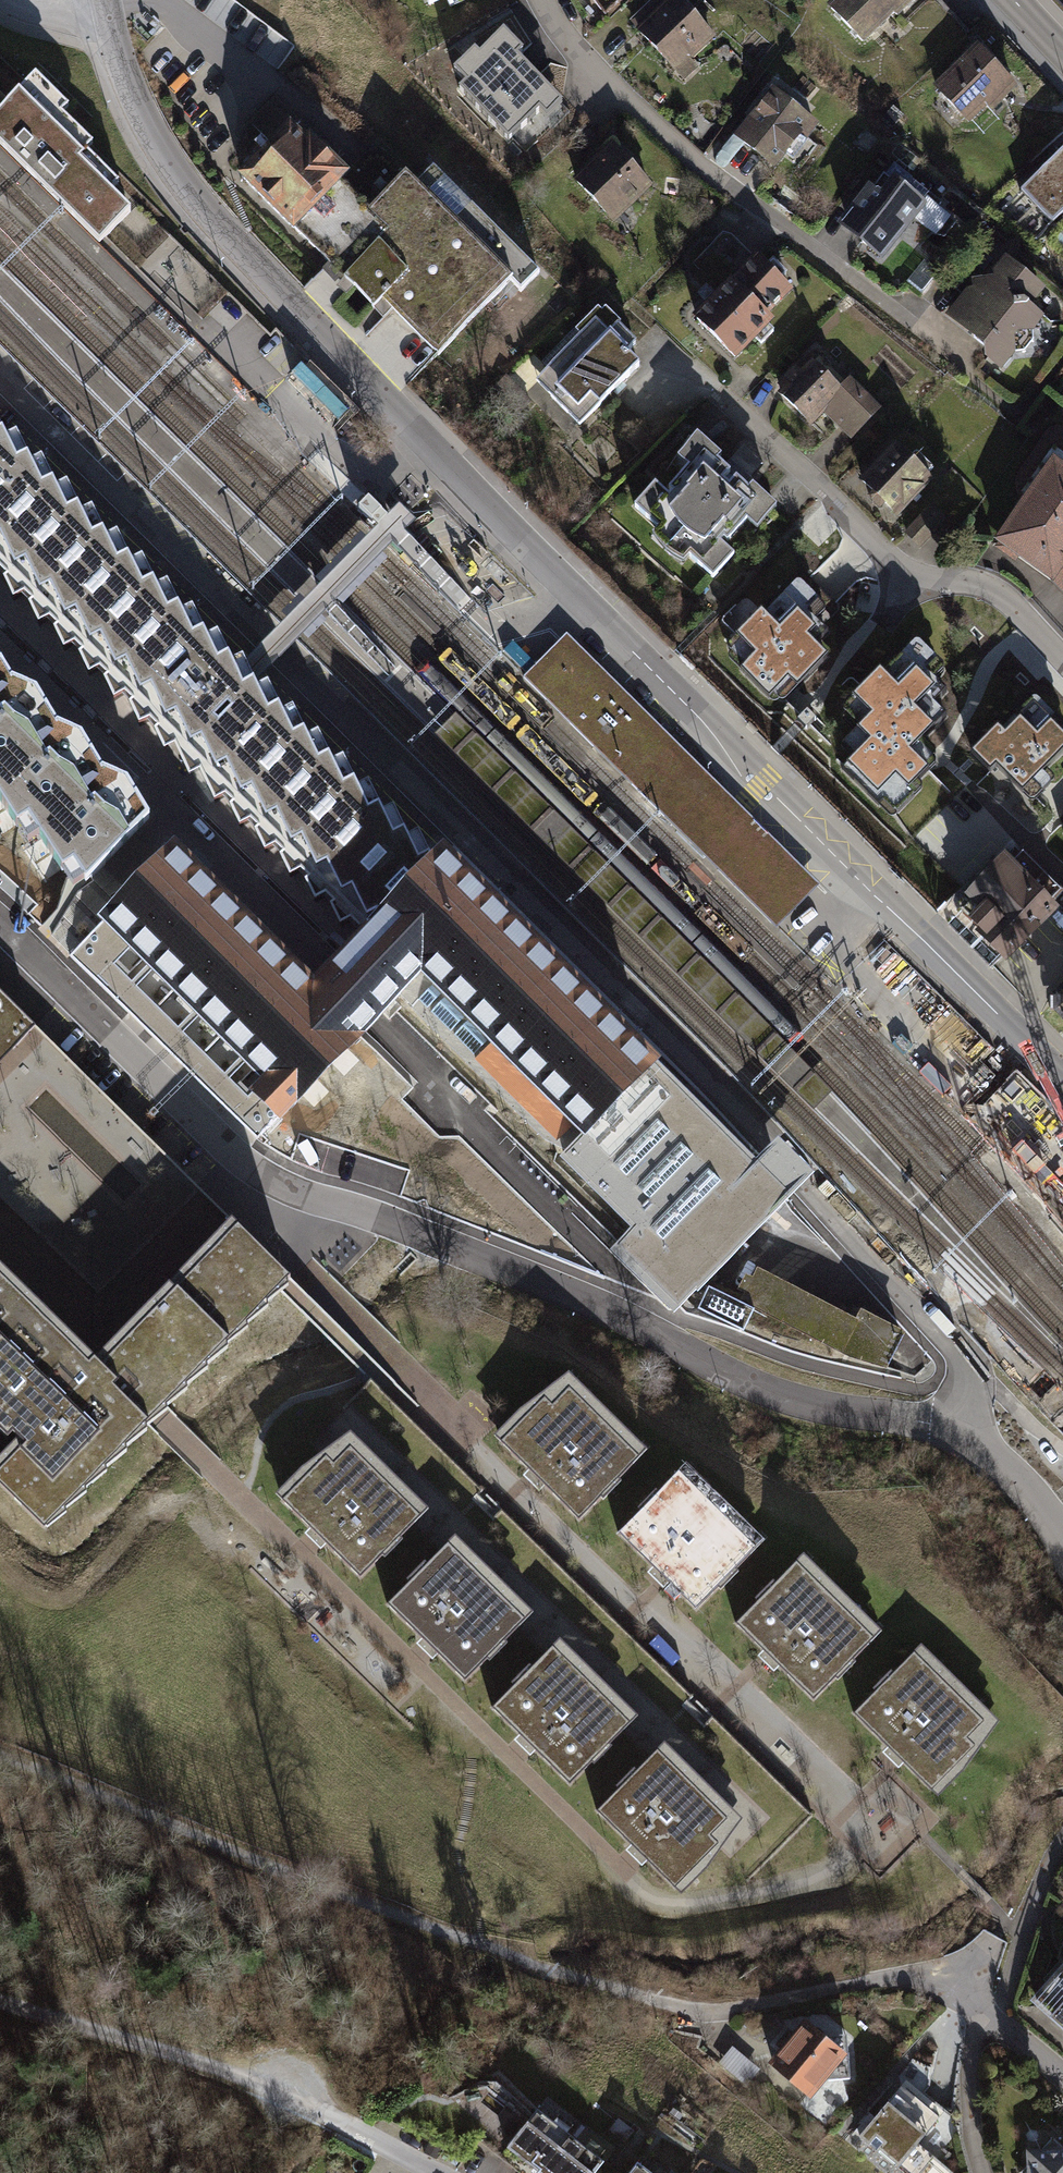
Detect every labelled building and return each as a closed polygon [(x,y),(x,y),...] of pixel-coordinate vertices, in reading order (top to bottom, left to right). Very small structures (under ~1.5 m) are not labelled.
[(431,8),(449,0),(455,14),(489,0),(427,0),(431,8)] [(638,31),(686,81),(700,67),(693,60),(718,37),(683,0),(670,0),(638,31)] [(829,6),(866,49),(923,0),(836,0),(829,6)] [(476,43),(446,71),(457,83),(451,89),(520,162),(574,111),(527,61),(533,56),(505,27),(482,49),(476,43)] [(976,46),(933,88),(968,125),(987,107),(992,113),(1018,89),(976,46)] [(0,119),(0,140),(106,241),(134,212),(114,193),(125,181),(79,138),(61,121),(73,109),(40,77),(0,119)] [(775,89),(735,137),(776,171),(804,137),(809,142),(821,127),(775,89)] [(895,107),(886,118),(896,126),(905,116),(895,107)] [(291,134),(240,185),(295,239),(299,236),(345,282),(342,285),(383,325),(395,313),(441,358),(513,286),(522,295),(540,277),(435,173),(418,190),(376,149),(345,180),(310,146),(307,149),(291,134)] [(614,145),(574,181),(613,225),(653,188),(614,145)] [(1020,193),(1053,228),(1062,219),(1062,154),(1020,193)] [(866,191),(836,230),(881,265),(915,222),(940,242),(956,223),(938,208),(941,204),(894,167),(872,195),(866,191)] [(723,292),(755,260),(732,238),(723,235),(695,264),(723,292)] [(1040,256),(1062,276),(1062,237),(1040,256)] [(723,292),(694,320),(739,365),(777,327),(770,320),(797,294),(759,256),(755,260),(723,292)] [(966,291),(947,316),(983,347),(985,361),(1001,373),(1017,354),(1024,353),(1034,342),(1034,335),(1043,321),(1031,311),(1045,292),(1005,259),(992,275),(993,280),(972,281),(973,290),(966,291)] [(550,371),(537,383),(582,429),(641,372),(628,359),(638,349),(620,331),(623,329),(608,313),(604,317),(600,312),(575,336),(580,342),(550,371)] [(580,342),(575,336),(544,366),(550,371),(580,342)] [(791,382),(781,392),(811,420),(824,407),(852,434),(882,403),(849,372),(840,382),(815,358),(803,370),(794,361),(782,374),(791,382)] [(532,402),(507,376),(490,391),(515,417),(532,402)] [(652,475),(631,498),(712,569),(731,547),(718,535),(722,530),(726,534),(745,513),(756,523),(777,499),(750,475),(747,479),(734,467),(727,476),(723,472),(730,464),(726,461),(716,452),(720,448),(695,426),(676,448),(687,457),(666,480),(670,484),(667,487),(652,474),(652,475)] [(0,429),(0,574),(182,754),(355,927),(428,854),(253,681),(238,666),(0,429)] [(898,441),(861,479),(877,494),(896,513),(933,474),(898,441)] [(741,443),(726,461),(730,464),(723,472),(727,476),(734,467),(747,479),(750,475),(763,461),(741,443)] [(995,536),(1052,579),(1062,592),(1062,458),(1054,452),(995,536)] [(931,501),(904,530),(920,545),(947,516),(931,501)] [(749,630),(794,676),(846,625),(800,579),(749,630)] [(538,662),(551,674),(569,656),(698,783),(664,817),(776,929),(820,885),(741,806),(567,633),(538,662)] [(849,717),(896,761),(965,688),(918,644),(849,717)] [(664,817),(698,783),(569,656),(551,674),(538,662),(523,677),(664,817)] [(149,831),(0,679),(0,825),(75,902),(149,831)] [(1021,784),(1062,743),(1062,723),(1027,687),(976,738),(1021,784)] [(434,734),(813,1109),(832,1090),(456,712),(434,734)] [(700,1291),(793,1200),(437,845),(428,854),(355,927),(343,939),(356,953),(330,979),(315,994),(176,853),(80,950),(259,1131),(265,1137),(375,1028),(406,997),(700,1291)] [(1059,904),(1004,851),(965,891),(978,904),(966,916),(1007,955),(1059,904)] [(1053,991),(1053,1007),(1062,1017),(1062,981),(1053,991)] [(34,1026),(13,1006),(0,993),(0,1061),(3,1058),(34,1026)] [(1017,1071),(976,1113),(1062,1213),(1062,1118),(1017,1071)] [(103,1363),(96,1371),(148,1422),(155,1415),(290,1278),(237,1227),(103,1363)] [(753,1273),(738,1305),(884,1375),(902,1336),(857,1315),(853,1321),(753,1273)] [(45,1321),(5,1282),(0,1288),(0,1366),(45,1321)] [(45,1321),(0,1366),(0,1430),(7,1437),(12,1433),(84,1359),(45,1321)] [(84,1359),(12,1433),(23,1444),(0,1468),(0,1485),(44,1528),(148,1422),(96,1371),(84,1359)] [(544,1398),(501,1442),(579,1518),(639,1458),(569,1389),(552,1406),(544,1398)] [(326,1457),(283,1500),(360,1577),(420,1517),(350,1448),(333,1464),(326,1457)] [(619,1532),(696,1608),(756,1548),(679,1472),(619,1532)] [(448,1544),(388,1604),(464,1680),(524,1620),(448,1544)] [(736,1623),(813,1699),(873,1639),(796,1563),(736,1623)] [(569,1783),(629,1723),(552,1646),(492,1707),(569,1783)] [(854,1713),(932,1790),(975,1746),(967,1738),(983,1721),(914,1653),(854,1713)] [(597,1810),(675,1887),(718,1843),(710,1835),(726,1819),(656,1750),(597,1810)] [(1028,2003),(1062,2032),(1062,1962),(1028,2003)] [(830,2030),(803,2012),(769,2059),(812,2092),(823,2078),(851,2075),(847,2030),(830,2030)] [(732,2047),(724,2060),(753,2076),(760,2063),(732,2047)] [(954,2118),(905,2078),(862,2131),(908,2172),(954,2118)] [(510,2140),(552,2172),(594,2172),(609,2154),(540,2101),(510,2140)] [(1027,2146),(1028,2172),(1062,2172),(1062,2142),(1027,2146)] [(629,2172),(664,2172),(643,2156),(629,2172)]
